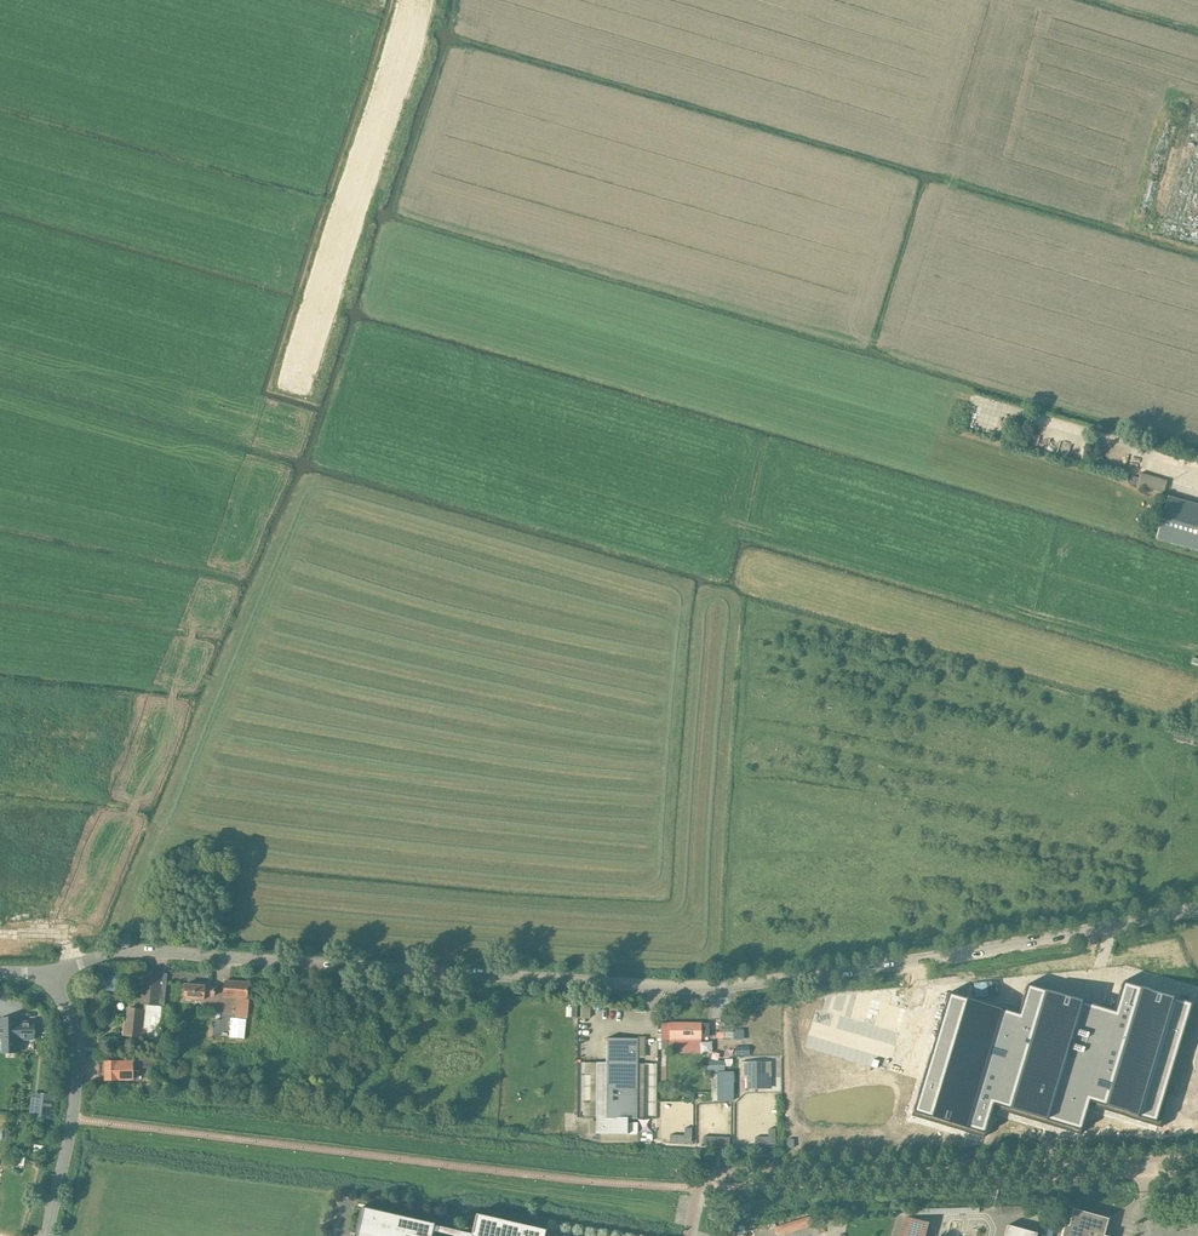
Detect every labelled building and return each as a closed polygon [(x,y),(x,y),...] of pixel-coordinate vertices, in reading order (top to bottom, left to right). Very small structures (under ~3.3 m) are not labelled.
[(1138,484),(1164,494),(1168,481),(1142,472),(1138,484)] [(1157,539),(1197,551),(1197,504),(1169,496),(1157,539)] [(1176,728),(1173,739),(1197,746),(1197,734),(1176,728)] [(161,973),(161,972),(144,970),(143,979),(135,978),(133,995),(141,996),(141,1004),(142,1005),(141,1010),(128,1008),(126,1027),(124,1027),(123,1036),(159,1039),(162,1007),(163,1007),(167,974),(161,973)] [(248,983),(225,980),(223,996),(247,999),(247,997),(265,998),(266,984),(248,983)] [(214,987),(185,984),(184,998),(203,1000),(203,995),(214,996),(214,987)] [(886,1109),(967,1135),(985,1112),(1071,1137),(1161,1118),(1197,1059),(1197,1027),(1041,1020),(1047,998),(935,1000),(886,1109)] [(870,1024),(898,1032),(905,1010),(877,1001),(870,1024)] [(0,1020),(0,1052),(19,1051),(19,1040),(33,1039),(33,1022),(19,1022),(19,1020),(0,1020)] [(661,1023),(661,1038),(669,1038),(669,1041),(670,1041),(681,1041),(699,1041),(700,1041),(700,1038),(700,1037),(700,1023),(661,1023)] [(709,1024),(700,1023),(700,1037),(709,1037),(709,1024)] [(733,1023),(719,1023),(719,1032),(733,1032),(733,1023)] [(588,1121),(588,1136),(596,1136),(596,1133),(601,1134),(601,1142),(638,1142),(638,1134),(630,1134),(630,1122),(630,1118),(637,1118),(643,1118),(644,1063),(638,1063),(638,1058),(646,1058),(646,1037),(638,1037),(638,1038),(638,1039),(604,1038),(604,1039),(608,1039),(607,1063),(597,1062),(590,1062),(590,1063),(590,1118),(596,1118),(596,1121),(588,1121)] [(670,1041),(670,1053),(699,1053),(699,1041),(681,1041),(670,1041)] [(139,1055),(122,1055),(122,1061),(104,1062),(104,1080),(132,1080),(132,1069),(139,1069),(139,1055)] [(747,1061),(742,1062),(742,1078),(747,1078),(747,1089),(765,1089),(765,1078),(771,1078),(770,1061),(765,1061),(747,1061)] [(718,1072),(717,1101),(733,1100),(733,1072),(725,1072),(724,1072),(718,1072)] [(676,1172),(675,1179),(686,1182),(687,1174),(676,1172)] [(436,1232),(454,1235),(544,1235),(545,1230),(476,1214),(471,1234),(441,1227),(437,1226),(437,1225),(361,1207),(355,1234),(351,1233),(350,1235),(435,1235),(436,1232)] [(1103,1235),(1107,1218),(1073,1209),(1068,1226),(1064,1224),(1061,1235),(1106,1235),(1103,1235)] [(809,1216),(805,1218),(804,1218),(807,1226),(812,1225),(813,1220),(809,1216)] [(929,1235),(929,1233),(928,1230),(928,1228),(927,1225),(928,1222),(907,1216),(901,1235),(929,1235)] [(1036,1233),(1007,1225),(1004,1235),(1036,1235),(1036,1233)]
